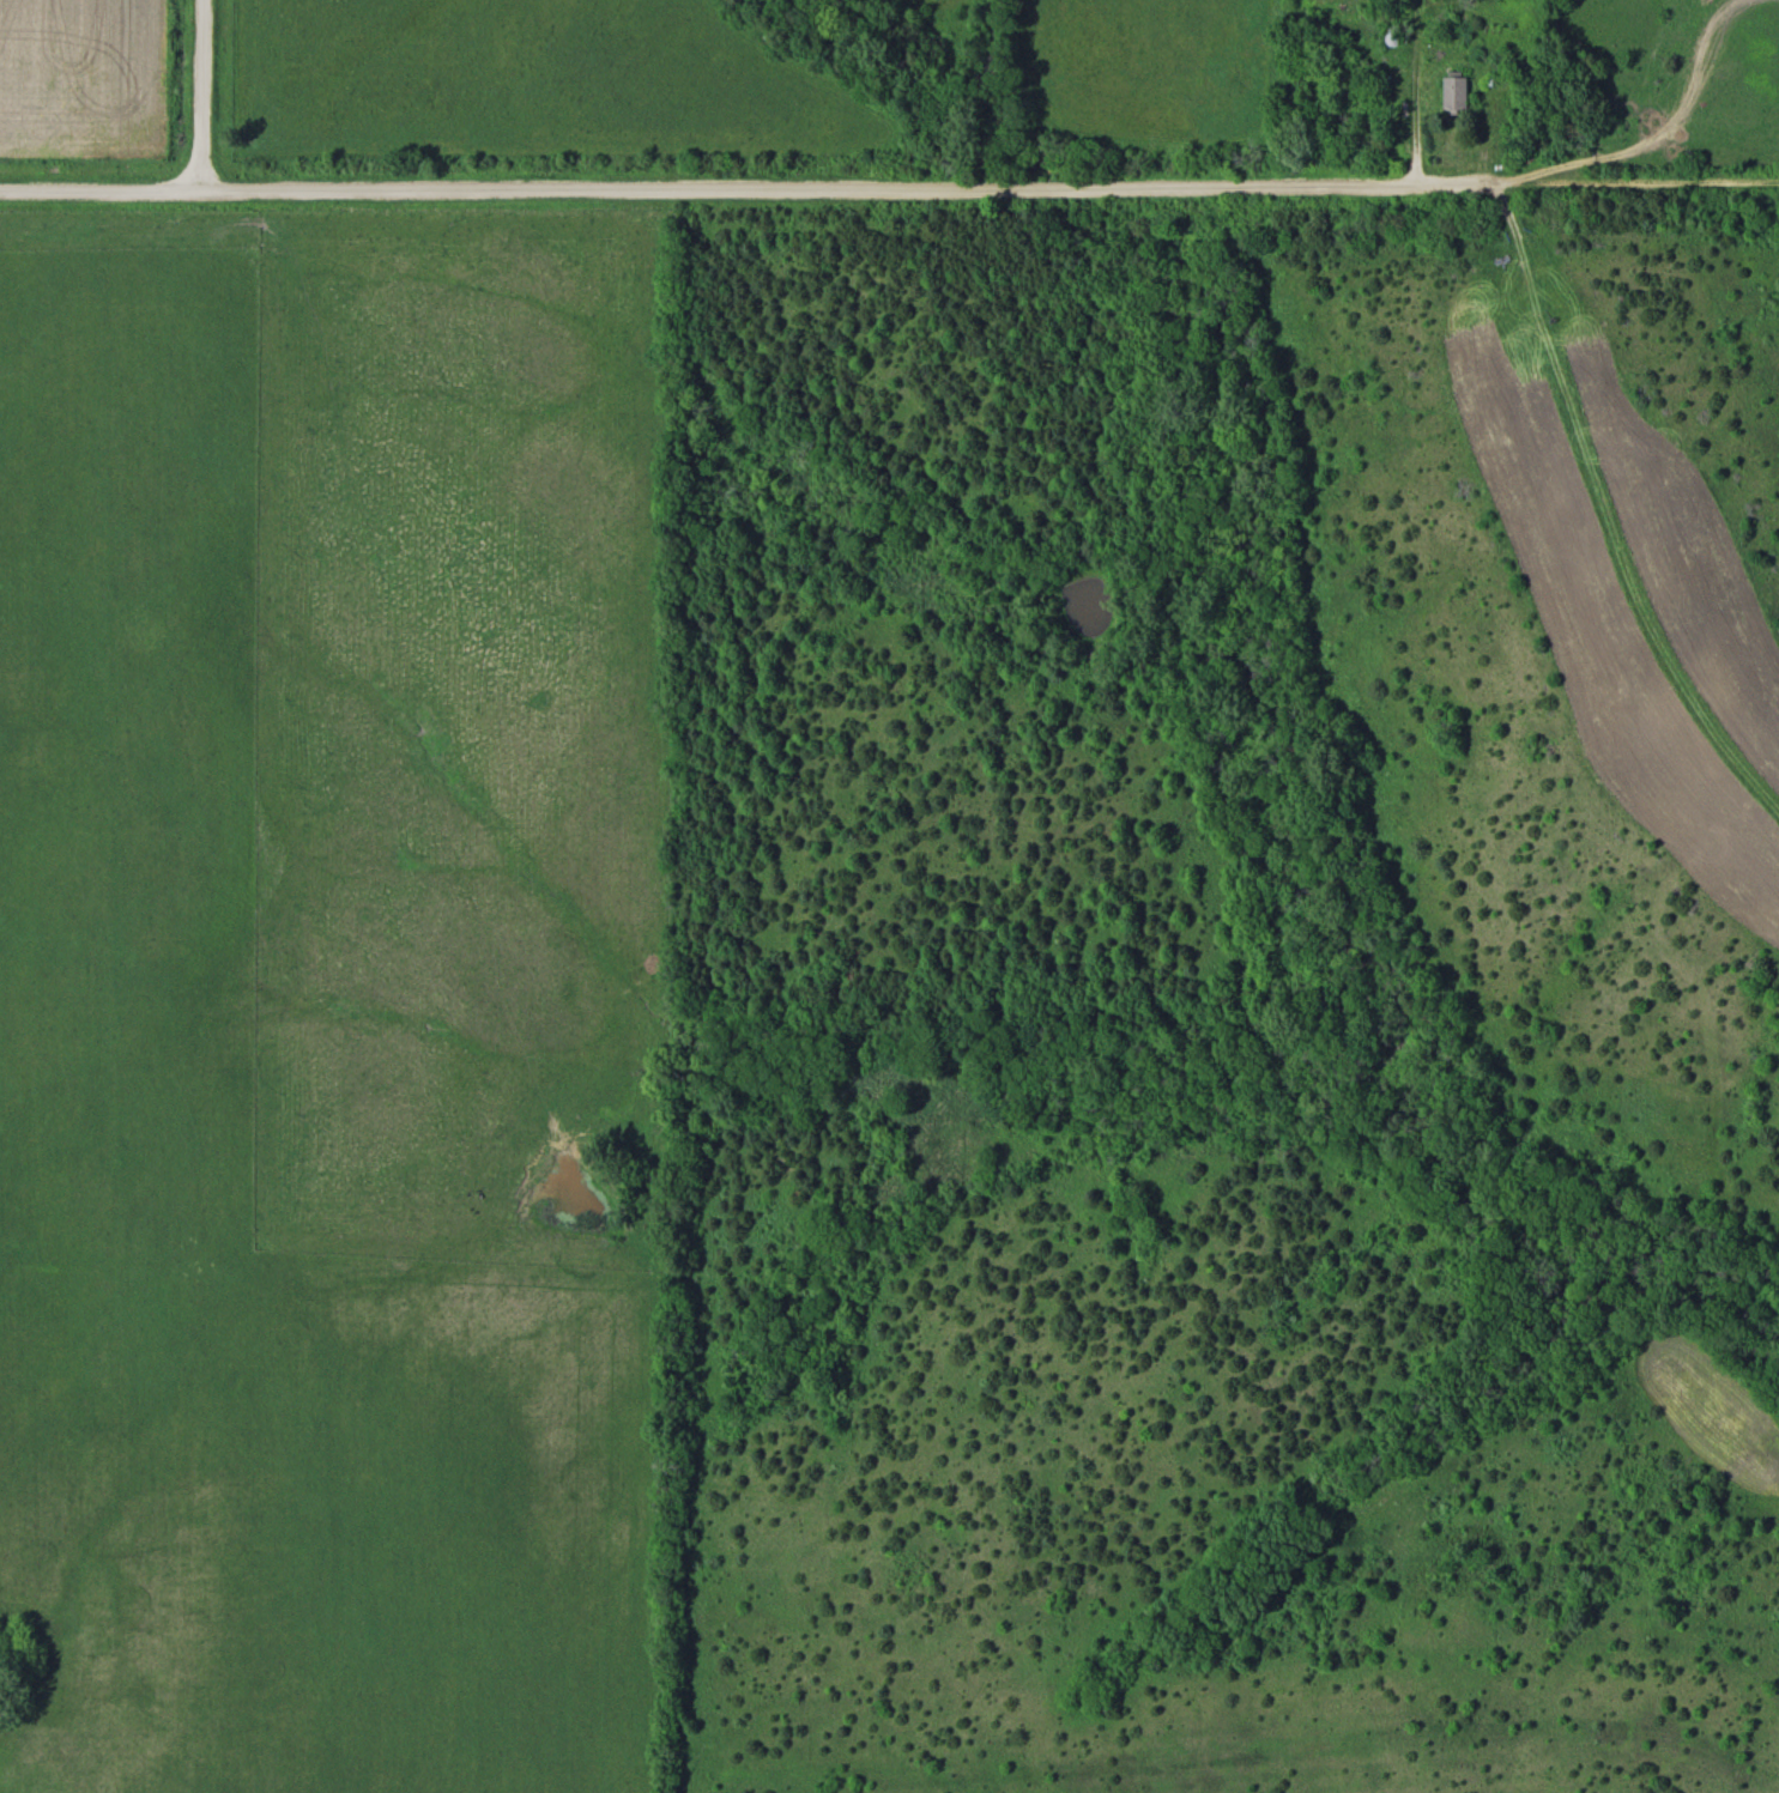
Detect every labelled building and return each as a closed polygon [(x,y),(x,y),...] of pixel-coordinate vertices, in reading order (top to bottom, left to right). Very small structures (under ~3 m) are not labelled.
[(1463,72),(1440,72),(1440,111),(1463,111),(1463,72)]
